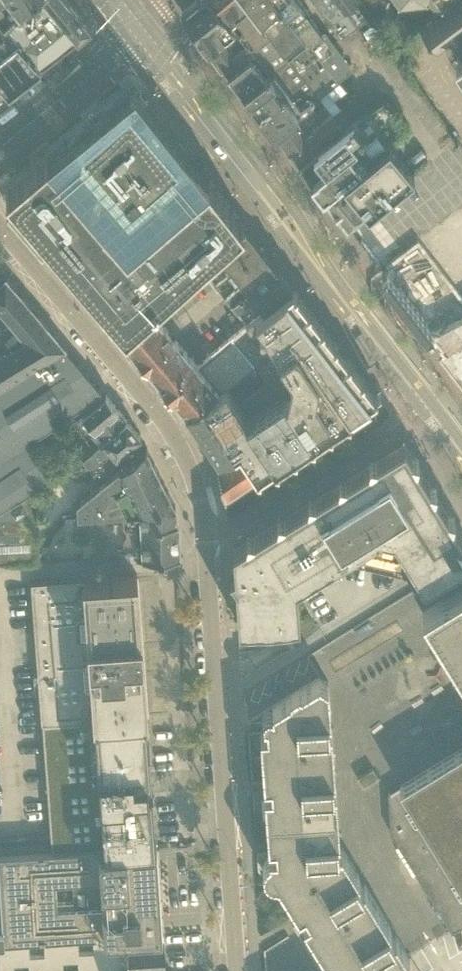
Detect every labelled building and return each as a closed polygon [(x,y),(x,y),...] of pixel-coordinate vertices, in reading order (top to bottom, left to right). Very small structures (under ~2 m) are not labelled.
[(8,12),(4,7),(14,0),(0,0),(0,18),(8,12)] [(38,68),(59,52),(68,45),(76,38),(78,37),(53,9),(45,0),(38,0),(23,12),(3,28),(38,68)] [(23,12),(38,0),(14,0),(23,12)] [(53,9),(78,37),(90,27),(67,0),(45,0),(53,9)] [(182,12),(182,13),(183,14),(206,46),(222,33),(234,50),(246,41),(237,29),(229,22),(211,0),(197,0),(188,8),(187,7),(183,10),(183,11),(182,12)] [(270,29),(258,12),(248,0),(211,0),(229,22),(237,29),(246,41),(249,45),(270,29)] [(303,78),(317,96),(318,95),(338,79),(339,79),(329,67),(311,43),(283,7),(284,6),(279,0),(248,0),(258,12),(270,29),(291,55),(287,57),(303,78)] [(339,79),(351,69),(307,12),(309,11),(301,0),(279,0),(284,6),(283,7),(311,43),(329,67),(339,79)] [(338,35),(341,33),(368,14),(358,0),(313,0),(338,35)] [(437,14),(423,25),(420,27),(421,29),(424,33),(436,49),(449,40),(461,30),(461,0),(427,0),(437,14)] [(8,91),(8,92),(9,91),(38,68),(3,28),(0,25),(0,82),(8,91)] [(268,72),(287,57),(291,55),(270,29),(249,45),(253,51),(268,72)] [(449,40),(461,57),(455,61),(461,71),(461,30),(449,40)] [(206,46),(226,72),(253,51),(249,45),(246,41),(234,50),(222,33),(206,46)] [(226,72),(242,92),(268,72),(253,51),(226,72)] [(303,78),(287,57),(268,72),(242,92),(258,113),(284,93),(303,78)] [(274,133),(319,98),(317,96),(303,78),(258,113),(274,133)] [(134,85),(0,197),(121,337),(151,309),(200,265),(204,261),(245,224),(225,198),(134,85)] [(298,164),(310,180),(355,144),(365,158),(366,159),(387,141),(406,125),(381,95),(349,120),(342,126),(298,164)] [(319,98),(274,133),(298,164),(342,126),(349,120),(340,109),(333,114),(331,111),(329,109),(320,97),(319,98)] [(365,158),(321,194),(347,227),(413,171),(387,141),(366,159),(365,158)] [(310,180),(321,194),(365,158),(355,144),(310,180)] [(216,285),(217,285),(251,256),(262,247),(245,224),(204,261),(200,265),(216,285)] [(233,303),(277,266),(262,247),(251,256),(217,285),(233,303)] [(248,322),(292,285),(277,266),(233,303),(248,321),(248,322)] [(64,345),(63,345),(62,345),(55,336),(56,335),(54,333),(53,334),(48,328),(49,327),(47,325),(46,325),(39,317),(39,316),(38,314),(37,314),(32,308),(32,307),(30,305),(23,297),(23,296),(22,295),(21,295),(16,289),(16,288),(14,286),(13,286),(6,277),(4,278),(0,274),(0,309),(19,331),(14,335),(21,344),(0,357),(0,384),(64,345)] [(188,415),(188,416),(220,462),(238,449),(255,476),(370,398),(372,388),(317,319),(292,285),(248,322),(248,321),(230,336),(254,362),(244,370),(245,372),(257,363),(282,396),(249,417),(228,385),(230,383),(230,382),(188,415)] [(151,309),(121,337),(146,365),(176,339),(176,338),(169,331),(162,322),(158,318),(151,309)] [(244,370),(254,362),(230,336),(198,364),(167,390),(188,415),(230,382),(244,370)] [(176,339),(146,365),(148,367),(161,382),(161,383),(167,390),(198,364),(194,360),(176,339)] [(34,517),(28,504),(24,494),(31,489),(52,476),(43,463),(28,441),(86,402),(102,391),(64,345),(0,384),(0,519),(34,517)] [(74,421),(94,445),(127,418),(119,408),(118,409),(116,406),(116,405),(107,394),(74,421)] [(94,446),(83,455),(88,463),(95,473),(105,464),(100,458),(112,450),(117,457),(117,456),(126,449),(133,442),(141,436),(130,422),(129,423),(128,421),(127,420),(128,419),(127,418),(94,445),(94,446)] [(232,547),(234,570),(232,571),(233,572),(239,580),(235,583),(238,625),(258,623),(299,620),(297,584),(338,558),(407,574),(416,589),(461,560),(461,534),(460,531),(404,440),(399,444),(232,547)] [(147,447),(132,459),(77,503),(78,516),(122,514),(123,526),(126,529),(134,529),(135,557),(179,555),(177,521),(176,521),(175,505),(147,447)] [(238,449),(220,462),(216,464),(224,496),(226,496),(255,476),(238,449)] [(52,457),(43,463),(52,476),(61,470),(52,457)] [(31,489),(24,494),(28,504),(36,501),(31,489)] [(34,517),(0,519),(0,562),(30,561),(36,561),(34,518),(34,517)] [(416,589),(412,591),(413,592),(461,671),(461,560),(416,589)] [(147,715),(136,576),(116,577),(31,583),(42,720),(147,715)] [(262,756),(262,757),(333,752),(331,731),(333,731),(333,728),(331,728),(328,682),(327,682),(320,678),(319,677),(272,706),(273,719),(264,720),(264,722),(266,722),(267,731),(260,732),(260,734),(267,734),(269,755),(262,756)] [(50,836),(51,850),(123,847),(155,845),(156,845),(153,792),(145,793),(144,788),(144,786),(144,776),(147,775),(151,775),(147,715),(42,720),(50,836)] [(388,794),(390,832),(397,844),(396,845),(397,846),(398,846),(426,891),(425,892),(426,893),(427,893),(443,917),(442,918),(443,920),(444,919),(452,933),(461,927),(461,748),(388,794)] [(266,816),(266,817),(337,812),(335,776),(337,775),(336,772),(334,772),(333,752),(262,757),(262,758),(269,758),(271,779),(263,780),(264,781),(264,782),(271,782),(271,791),(264,792),(264,793),(265,794),(272,794),(273,815),(266,816)] [(357,778),(363,787),(379,777),(373,768),(357,778)] [(285,891),(285,892),(346,854),(341,847),(340,847),(339,836),(341,836),(341,833),(339,833),(337,812),(266,817),(266,819),(273,818),(275,840),(268,840),(268,843),(275,842),(276,852),(269,852),(269,855),(265,859),(263,863),(263,868),(264,873),(268,877),(273,879),(278,879),(279,882),(285,878),(291,887),(285,891)] [(51,852),(0,855),(0,891),(2,928),(0,928),(0,943),(163,933),(156,845),(155,845),(123,847),(51,850),(51,852)] [(316,942),(317,943),(377,906),(358,875),(360,873),(359,871),(357,872),(346,854),(285,892),(286,893),(292,889),(303,907),(297,911),(298,912),(299,913),(305,909),(310,918),(303,921),(305,923),(311,920),(322,938),(316,942)] [(317,943),(317,944),(323,940),(335,958),(329,962),(330,964),(336,961),(341,969),(339,970),(340,970),(387,970),(408,958),(409,957),(409,956),(411,955),(409,953),(407,954),(396,936),(398,934),(390,922),(388,923),(377,906),(317,943)] [(0,943),(0,970),(129,970),(165,969),(163,933),(0,943)]
